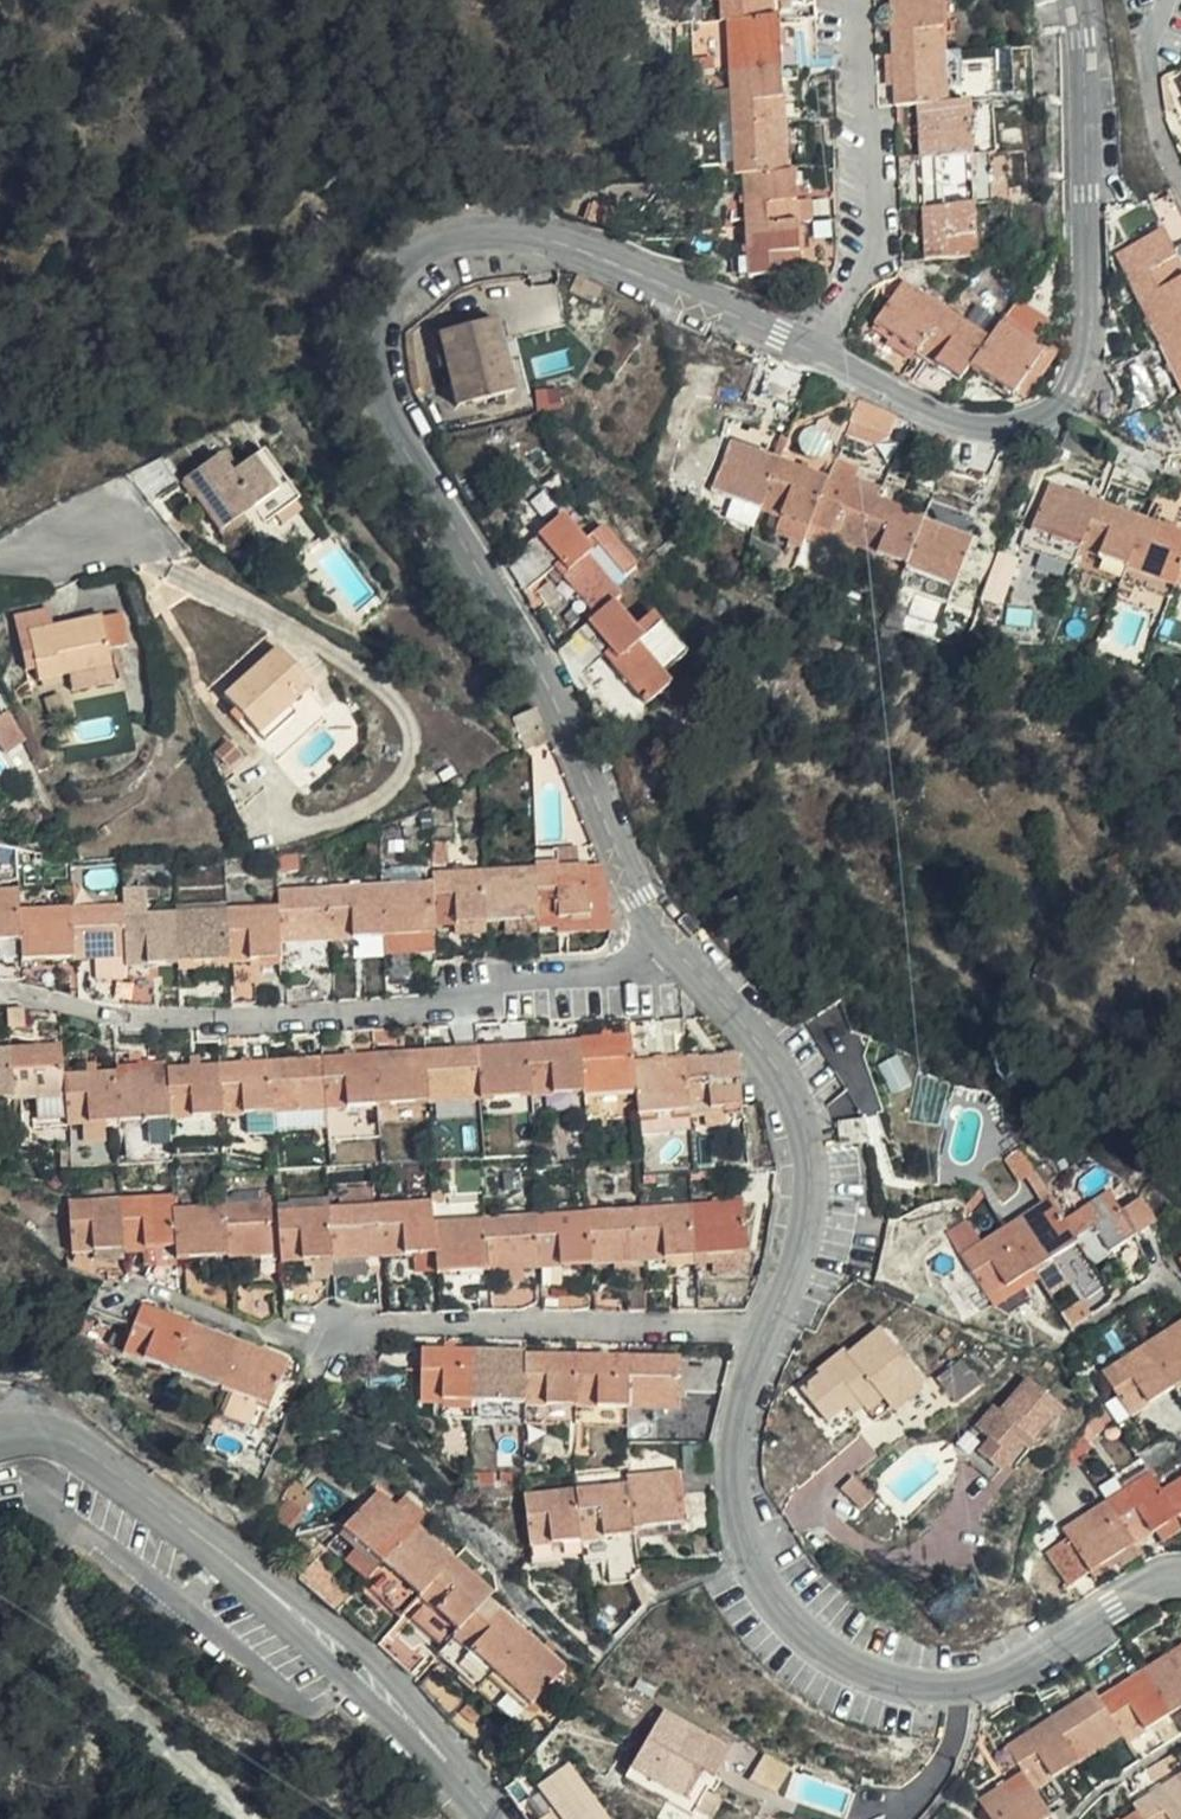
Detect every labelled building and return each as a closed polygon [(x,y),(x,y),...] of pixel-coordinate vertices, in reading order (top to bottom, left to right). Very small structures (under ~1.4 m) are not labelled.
[(720,19),(727,18),(729,55),(729,71),(731,94),(732,122),(735,174),(743,174),(745,205),(735,205),(732,221),(745,220),(748,255),(737,255),(737,258),(732,258),(732,274),(738,274),(738,278),(800,274),(797,223),(796,203),(795,172),(786,172),(779,18),(773,18),(772,0),(720,0),(720,19)] [(893,56),(895,87),(896,106),(919,105),(926,259),(976,257),(974,205),(972,155),(970,103),(946,103),(941,0),(891,0),(893,56)] [(729,71),(729,55),(717,55),(718,72),(729,71)] [(895,87),(893,56),(884,56),(886,88),(895,87)] [(732,122),(731,94),(721,94),(722,122),(732,122)] [(663,143),(688,141),(687,125),(662,126),(663,143)] [(980,154),(972,155),(974,205),(982,205),(980,154)] [(1180,255),(1180,212),(1173,197),(1157,205),(1180,255)] [(612,228),(619,210),(594,202),(587,219),(612,228)] [(811,202),(796,203),(797,223),(813,222),(811,202)] [(1177,375),(1180,383),(1180,269),(1163,232),(1119,252),(1168,357),(1177,375)] [(598,284),(573,274),(566,290),(592,300),(598,284)] [(1032,347),(1038,338),(1048,323),(1018,301),(1001,325),(988,342),(963,325),(903,283),(876,324),(893,336),(917,352),(959,382),(970,367),(1013,397),(1015,394),(1043,355),(1032,347)] [(988,342),(1001,325),(975,307),(963,325),(988,342)] [(458,404),(513,390),(495,319),(440,334),(458,404)] [(910,361),(917,352),(893,336),(887,345),(910,361)] [(1057,353),(1038,338),(1032,347),(1043,355),(1015,394),(1025,401),(1057,353)] [(1163,382),(1177,375),(1168,357),(1155,364),(1163,382)] [(1110,426),(1117,391),(1098,394),(1092,417),(1110,426)] [(897,420),(859,402),(851,423),(890,437),(897,420)] [(890,437),(851,423),(846,437),(875,447),(890,437)] [(290,433),(259,451),(249,457),(240,442),(206,463),(218,484),(236,472),(246,490),(229,501),(241,521),(263,509),(280,499),(287,510),(323,489),(290,433)] [(249,457),(259,451),(251,436),(240,442),(249,457)] [(906,563),(905,567),(954,586),(973,539),(924,520),(925,516),(732,440),(713,487),(830,532),(858,544),(885,554),(906,563)] [(236,472),(218,484),(229,501),(246,490),(236,472)] [(1055,539),(1079,548),(1071,566),(1106,580),(1113,562),(1127,568),(1131,569),(1174,586),(1177,581),(1180,582),(1180,535),(1052,481),(1032,529),(1055,539)] [(268,519),(263,509),(241,521),(247,531),(268,519)] [(610,649),(604,654),(646,705),(673,682),(663,672),(687,653),(653,613),(636,627),(614,602),(621,595),(613,585),(636,566),(602,526),(584,541),(564,515),(532,541),(553,567),(595,617),(588,623),(610,649)] [(858,544),(830,532),(823,548),(852,560),(858,544)] [(1079,548),(1055,539),(1045,563),(1069,572),(1071,566),(1079,548)] [(553,567),(532,541),(509,561),(530,586),(553,567)] [(899,581),(905,567),(906,563),(885,554),(877,573),(899,581)] [(1034,591),(1045,563),(1021,554),(1010,581),(1034,591)] [(1113,562),(1106,580),(1119,585),(1127,568),(1113,562)] [(1169,599),(1174,586),(1131,569),(1126,582),(1169,599)] [(991,631),(1004,635),(1015,638),(1027,609),(1005,599),(991,631)] [(45,631),(69,623),(63,602),(26,614),(41,663),(53,660),(45,631)] [(1168,602),(1154,637),(1180,646),(1180,607),(1168,602)] [(115,608),(69,623),(45,631),(53,660),(56,671),(80,664),(89,689),(134,675),(115,608)] [(583,671),(604,654),(610,649),(588,623),(562,645),(583,671)] [(241,684),(277,718),(304,689),(327,665),(292,629),(241,684)] [(304,689),(277,718),(286,727),(314,699),(304,689)] [(447,843),(432,842),(433,863),(447,862),(447,843)] [(611,914),(601,866),(587,867),(589,918),(591,933),(611,933),(611,929),(611,914)] [(587,867),(559,868),(536,869),(434,873),(435,883),(280,890),(280,909),(125,915),(125,907),(21,910),(19,891),(0,891),(0,981),(19,980),(20,985),(23,986),(62,994),(59,960),(126,957),(126,965),(148,965),(180,964),(230,962),(250,961),(282,959),(281,941),(291,940),(321,939),(352,938),(384,937),(436,934),(436,923),(456,923),(486,922),(505,921),(537,920),(558,919),(589,918),(587,867)] [(559,934),(591,933),(589,918),(558,919),(558,929),(559,934)] [(538,930),(558,929),(558,919),(537,920),(538,930)] [(538,934),(538,930),(537,920),(505,921),(506,935),(538,934)] [(487,934),(486,922),(456,923),(457,935),(487,934)] [(437,948),(436,934),(384,937),(384,950),(391,949),(418,949),(437,948)] [(384,950),(384,937),(352,938),(354,959),(385,958),(384,950)] [(321,939),(291,940),(292,954),(321,953),(321,939)] [(419,978),(418,949),(391,949),(392,978),(419,978)] [(282,959),(250,961),(250,968),(281,967),(282,959)] [(180,964),(180,972),(199,972),(231,971),(230,962),(180,964)] [(180,964),(148,965),(149,973),(180,972),(180,964)] [(231,971),(199,972),(201,1004),(255,1002),(253,970),(231,971)] [(128,978),(128,1006),(152,1008),(155,1008),(153,977),(128,978)] [(10,1028),(27,1027),(26,1011),(9,1013),(10,1028)] [(818,1016),(806,1023),(819,1047),(831,1038),(822,1023),(818,1016)] [(742,1107),(736,1057),(635,1064),(633,1038),(64,1075),(62,1046),(0,1050),(0,1100),(65,1096),(67,1125),(636,1088),(638,1114),(742,1107)] [(942,1156),(946,1116),(928,1114),(926,1131),(924,1130),(923,1154),(942,1156)] [(152,1120),(151,1140),(171,1141),(172,1120),(152,1120)] [(865,1144),(864,1121),(838,1123),(840,1146),(865,1144)] [(1033,1172),(1019,1150),(1010,1155),(1024,1177),(1033,1172)] [(976,1192),(959,1205),(963,1211),(985,1195),(981,1188),(976,1192)] [(330,1197),(330,1209),(381,1205),(380,1193),(330,1197)] [(1108,1194),(1065,1221),(1078,1242),(1091,1263),(1135,1236),(1120,1212),(1108,1194)] [(101,1272),(126,1273),(125,1261),(96,1264),(94,1252),(124,1250),(143,1249),(175,1246),(176,1259),(198,1257),(230,1256),(280,1252),(280,1262),(311,1260),(334,1259),(385,1256),(415,1254),(435,1253),(437,1273),(603,1263),(607,1262),(642,1259),(665,1258),(694,1256),(702,1256),(746,1253),(742,1203),(433,1223),(431,1202),(381,1205),(330,1209),(279,1213),(278,1202),(174,1209),(173,1196),(70,1204),(74,1273),(96,1283),(101,1272)] [(1065,1221),(1050,1199),(982,1242),(961,1255),(988,1297),(1015,1281),(1078,1242),(1065,1221)] [(1141,1199),(1120,1212),(1135,1236),(1156,1223),(1141,1199)] [(961,1255),(982,1242),(974,1231),(954,1244),(961,1255)] [(144,1261),(149,1261),(176,1259),(175,1246),(143,1249),(144,1261)] [(96,1264),(125,1261),(124,1250),(94,1252),(96,1264)] [(435,1253),(415,1254),(416,1274),(437,1273),(435,1253)] [(230,1265),(230,1256),(198,1257),(199,1267),(230,1265)] [(334,1259),(335,1276),(335,1280),(378,1277),(386,1277),(385,1256),(334,1259)] [(694,1256),(665,1258),(666,1268),(695,1267),(694,1256)] [(149,1261),(143,1279),(179,1293),(176,1259),(149,1261)] [(312,1278),(327,1277),(335,1276),(334,1259),(311,1260),(312,1278)] [(642,1259),(607,1262),(608,1270),(643,1268),(642,1259)] [(264,1326),(276,1317),(273,1281),(231,1283),(230,1270),(187,1273),(188,1296),(264,1326)] [(284,1307),(313,1309),(327,1298),(327,1277),(312,1278),(283,1280),(284,1307)] [(378,1277),(335,1280),(336,1299),(358,1307),(379,1306),(378,1277)] [(679,1312),(697,1312),(696,1280),(677,1281),(679,1312)] [(1015,1281),(988,1297),(994,1307),(1021,1290),(1015,1281)] [(502,1310),(523,1310),(534,1303),(533,1283),(491,1286),(492,1310),(502,1310)] [(629,1312),(646,1311),(644,1283),(627,1283),(629,1312)] [(543,1310),(573,1311),(588,1307),(588,1298),(575,1289),(542,1291),(543,1310)] [(1069,1328),(1091,1315),(1082,1300),(1060,1313),(1069,1328)] [(174,1319),(177,1310),(166,1306),(162,1315),(174,1319)] [(288,1362),(174,1319),(162,1315),(143,1308),(125,1354),(232,1395),(254,1403),(271,1409),(288,1362)] [(1180,1382),(1180,1324),(1103,1373),(1130,1415),(1180,1382)] [(875,1422),(924,1381),(880,1328),(848,1353),(844,1349),(816,1371),(820,1375),(801,1390),(827,1422),(846,1407),(856,1400),(863,1408),(875,1422)] [(599,1358),(599,1342),(578,1342),(577,1357),(599,1358)] [(444,1351),(455,1352),(455,1343),(444,1343),(444,1351)] [(679,1360),(599,1358),(577,1357),(526,1356),(526,1353),(455,1352),(444,1351),(423,1351),(421,1400),(524,1403),(524,1406),(598,1408),(627,1408),(658,1408),(678,1409),(679,1399),(679,1360)] [(18,1376),(18,1370),(18,1358),(0,1358),(0,1375),(18,1376)] [(937,1378),(948,1391),(973,1371),(963,1358),(937,1378)] [(948,1391),(959,1405),(982,1385),(983,1384),(973,1371),(948,1391)] [(1063,1409),(1030,1379),(1001,1410),(995,1404),(976,1425),(990,1438),(978,1451),(998,1470),(1028,1437),(1034,1443),(1063,1409)] [(245,1424),(254,1403),(232,1395),(224,1417),(245,1424)] [(688,1399),(679,1399),(678,1409),(658,1408),(658,1418),(687,1419),(688,1399)] [(853,1416),(863,1408),(856,1400),(846,1407),(853,1416)] [(1104,1404),(1096,1414),(1088,1424),(1095,1436),(1112,1418),(1104,1404)] [(627,1425),(627,1408),(598,1408),(597,1425),(627,1425)] [(1088,1424),(1080,1433),(1086,1442),(1095,1436),(1088,1424)] [(976,1425),(956,1447),(970,1460),(978,1451),(990,1438),(976,1425)] [(1152,1478),(1180,1459),(1180,1454),(1168,1433),(1136,1453),(1149,1473),(1152,1478)] [(1028,1437),(1022,1445),(1027,1449),(1034,1443),(1028,1437)] [(1061,1459),(1060,1460),(1069,1473),(1082,1464),(1070,1446),(1061,1459)] [(978,1451),(970,1460),(990,1479),(998,1470),(978,1451)] [(530,1548),(582,1541),(634,1534),(633,1528),(686,1522),(687,1531),(711,1528),(705,1492),(682,1495),(678,1472),(627,1478),(628,1484),(524,1497),(530,1548)] [(1180,1522),(1180,1480),(1162,1492),(1152,1478),(1149,1473),(1063,1527),(1068,1537),(1048,1550),(1070,1584),(1108,1560),(1134,1544),(1155,1531),(1177,1516),(1180,1522)] [(291,1502),(303,1488),(304,1486),(296,1480),(284,1497),(291,1502)] [(314,1497),(303,1488),(291,1502),(303,1511),(314,1497)] [(493,1595),(416,1526),(399,1511),(393,1506),(378,1493),(344,1530),(382,1563),(427,1602),(411,1620),(443,1650),(438,1656),(525,1732),(541,1715),(539,1714),(531,1706),(554,1681),(565,1669),(488,1600),(493,1595)] [(399,1511),(410,1500),(404,1494),(393,1506),(399,1511)] [(416,1526),(426,1514),(410,1500),(399,1511),(416,1526)] [(1180,1528),(1180,1522),(1177,1516),(1155,1531),(1161,1540),(1180,1528)] [(633,1528),(634,1534),(634,1538),(687,1531),(686,1522),(633,1528)] [(376,1569),(382,1563),(344,1530),(339,1536),(376,1569)] [(376,1569),(339,1536),(329,1547),(366,1580),(376,1569)] [(530,1548),(531,1556),(533,1567),(584,1561),(582,1541),(530,1548)] [(1140,1553),(1134,1544),(1108,1560),(1115,1569),(1140,1553)] [(316,1561),(300,1579),(335,1611),(337,1613),(340,1609),(353,1594),(316,1561)] [(403,1618),(414,1604),(382,1576),(369,1589),(403,1618)] [(359,1588),(353,1594),(340,1609),(373,1640),(392,1618),(359,1588)] [(407,1625),(383,1651),(406,1671),(410,1676),(425,1659),(413,1648),(421,1638),(407,1625)] [(1051,1815),(1034,1788),(1123,1734),(1127,1741),(1146,1730),(1170,1715),(1180,1708),(1180,1647),(1100,1698),(1094,1690),(1008,1745),(1024,1771),(979,1800),(991,1818),(1045,1818),(1051,1816),(1051,1815)] [(435,1671),(420,1687),(451,1722),(480,1747),(497,1727),(435,1671)] [(562,1687),(554,1681),(531,1706),(539,1714),(562,1687)] [(627,1779),(693,1817),(729,1752),(730,1749),(664,1713),(627,1779)] [(1170,1715),(1146,1730),(1155,1745),(1180,1731),(1170,1715)] [(1179,1760),(1174,1752),(1165,1758),(1170,1766),(1179,1760)] [(1165,1758),(1147,1769),(1153,1780),(1172,1769),(1170,1766),(1165,1758)] [(540,1818),(614,1818),(571,1761),(537,1786),(554,1809),(540,1818)] [(1135,1804),(1139,1811),(1127,1818),(1180,1818),(1180,1775),(1135,1804)] [(1068,1817),(1060,1808),(1051,1815),(1051,1816),(1053,1818),(1067,1818),(1068,1817)]
